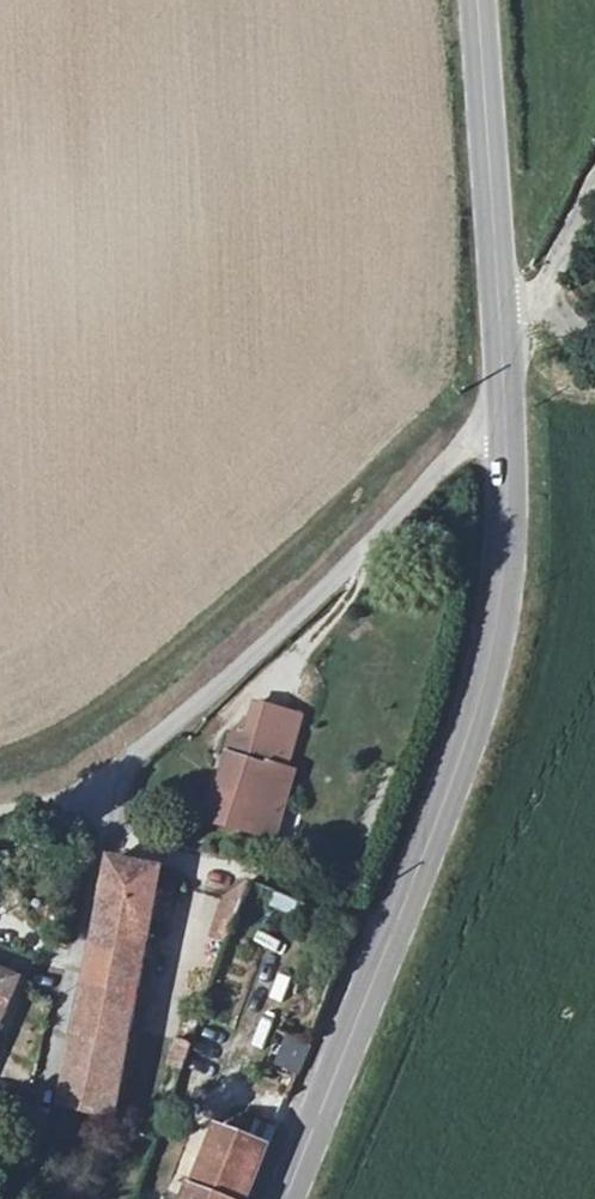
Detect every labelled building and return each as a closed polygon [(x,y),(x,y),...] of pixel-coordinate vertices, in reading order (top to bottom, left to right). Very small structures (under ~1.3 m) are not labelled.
[(233,738),(212,821),(277,837),(293,773),(285,771),(299,717),(254,706),(245,741),(233,738)] [(65,1110),(73,1112),(117,1123),(163,875),(114,864),(65,1110)] [(212,894),(201,949),(225,954),(237,899),(212,894)] [(27,981),(0,970),(0,1046),(27,981)] [(181,1041),(171,1066),(185,1071),(194,1046),(181,1041)] [(194,1198),(253,1198),(279,1132),(261,1125),(254,1143),(222,1130),(194,1198)]
